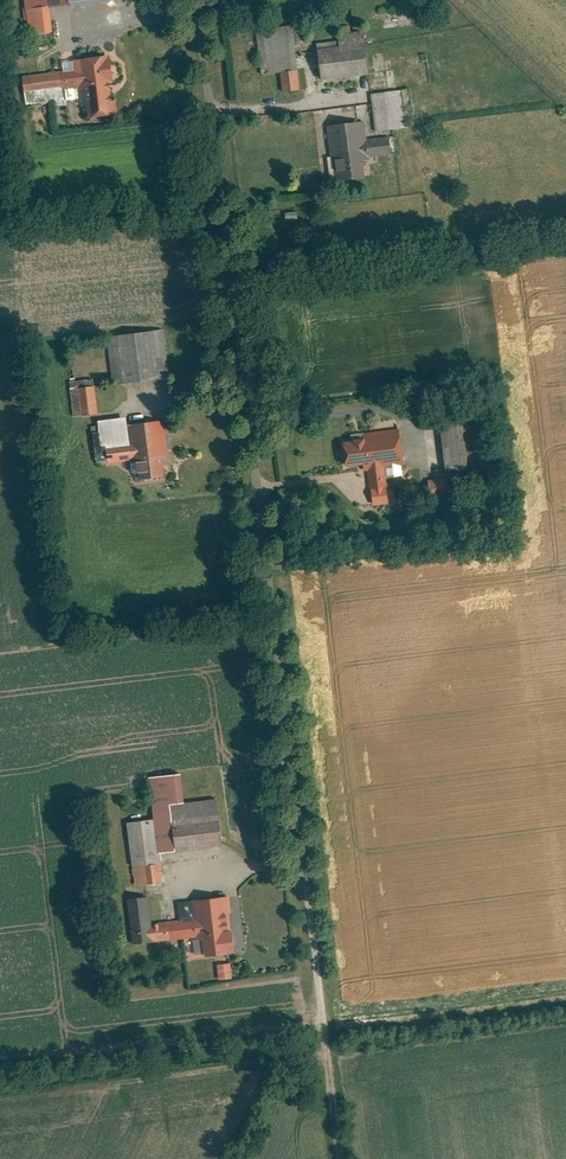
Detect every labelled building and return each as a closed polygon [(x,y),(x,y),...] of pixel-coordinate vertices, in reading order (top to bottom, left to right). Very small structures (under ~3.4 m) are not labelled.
[(56,6),(110,0),(31,0),(34,34),(59,31),(56,6)] [(353,24),(343,25),(344,33),(354,32),(353,24)] [(294,26),(259,29),(265,90),(286,88),(286,91),(301,90),(294,26)] [(343,47),(320,50),(323,79),(372,72),(366,31),(354,32),(344,33),(342,34),(343,47)] [(89,115),(117,112),(111,47),(77,51),(78,62),(62,63),(63,76),(25,79),(27,101),(68,97),(67,87),(86,85),(89,115)] [(407,89),(374,93),(379,130),(411,126),(407,89)] [(367,121),(331,125),(338,181),(370,177),(368,159),(371,159),(371,156),(394,153),(392,136),(369,139),(367,121)] [(166,327),(109,334),(116,383),(172,376),(166,327)] [(97,384),(74,387),(77,415),(100,412),(97,384)] [(131,416),(102,419),(106,448),(110,448),(134,445),(132,424),(131,416)] [(485,416),(443,421),(449,469),(490,464),(485,416)] [(166,420),(132,424),(134,445),(136,457),(138,457),(141,476),(168,473),(165,453),(170,452),(166,420)] [(348,439),(351,464),(366,462),(367,469),(371,469),(387,467),(408,464),(404,428),(366,432),(366,437),(348,439)] [(134,445),(110,448),(111,460),(136,457),(134,445)] [(373,488),(389,486),(387,467),(371,469),(373,488)] [(450,477),(432,479),(434,495),(452,493),(450,477)] [(389,486),(373,488),(375,502),(391,500),(389,486)] [(185,771),(152,775),(157,819),(161,852),(180,850),(175,801),(188,800),(185,771)] [(180,850),(225,845),(219,796),(188,800),(175,801),(180,850)] [(130,822),(137,882),(164,879),(161,852),(157,819),(130,822)] [(151,895),(131,898),(137,943),(156,940),(154,924),(151,895)] [(238,949),(231,895),(182,901),(185,920),(187,937),(197,936),(199,954),(238,949)] [(156,941),(187,937),(185,920),(154,924),(156,940),(156,941)] [(234,961),(219,963),(221,979),(235,977),(234,961)]
